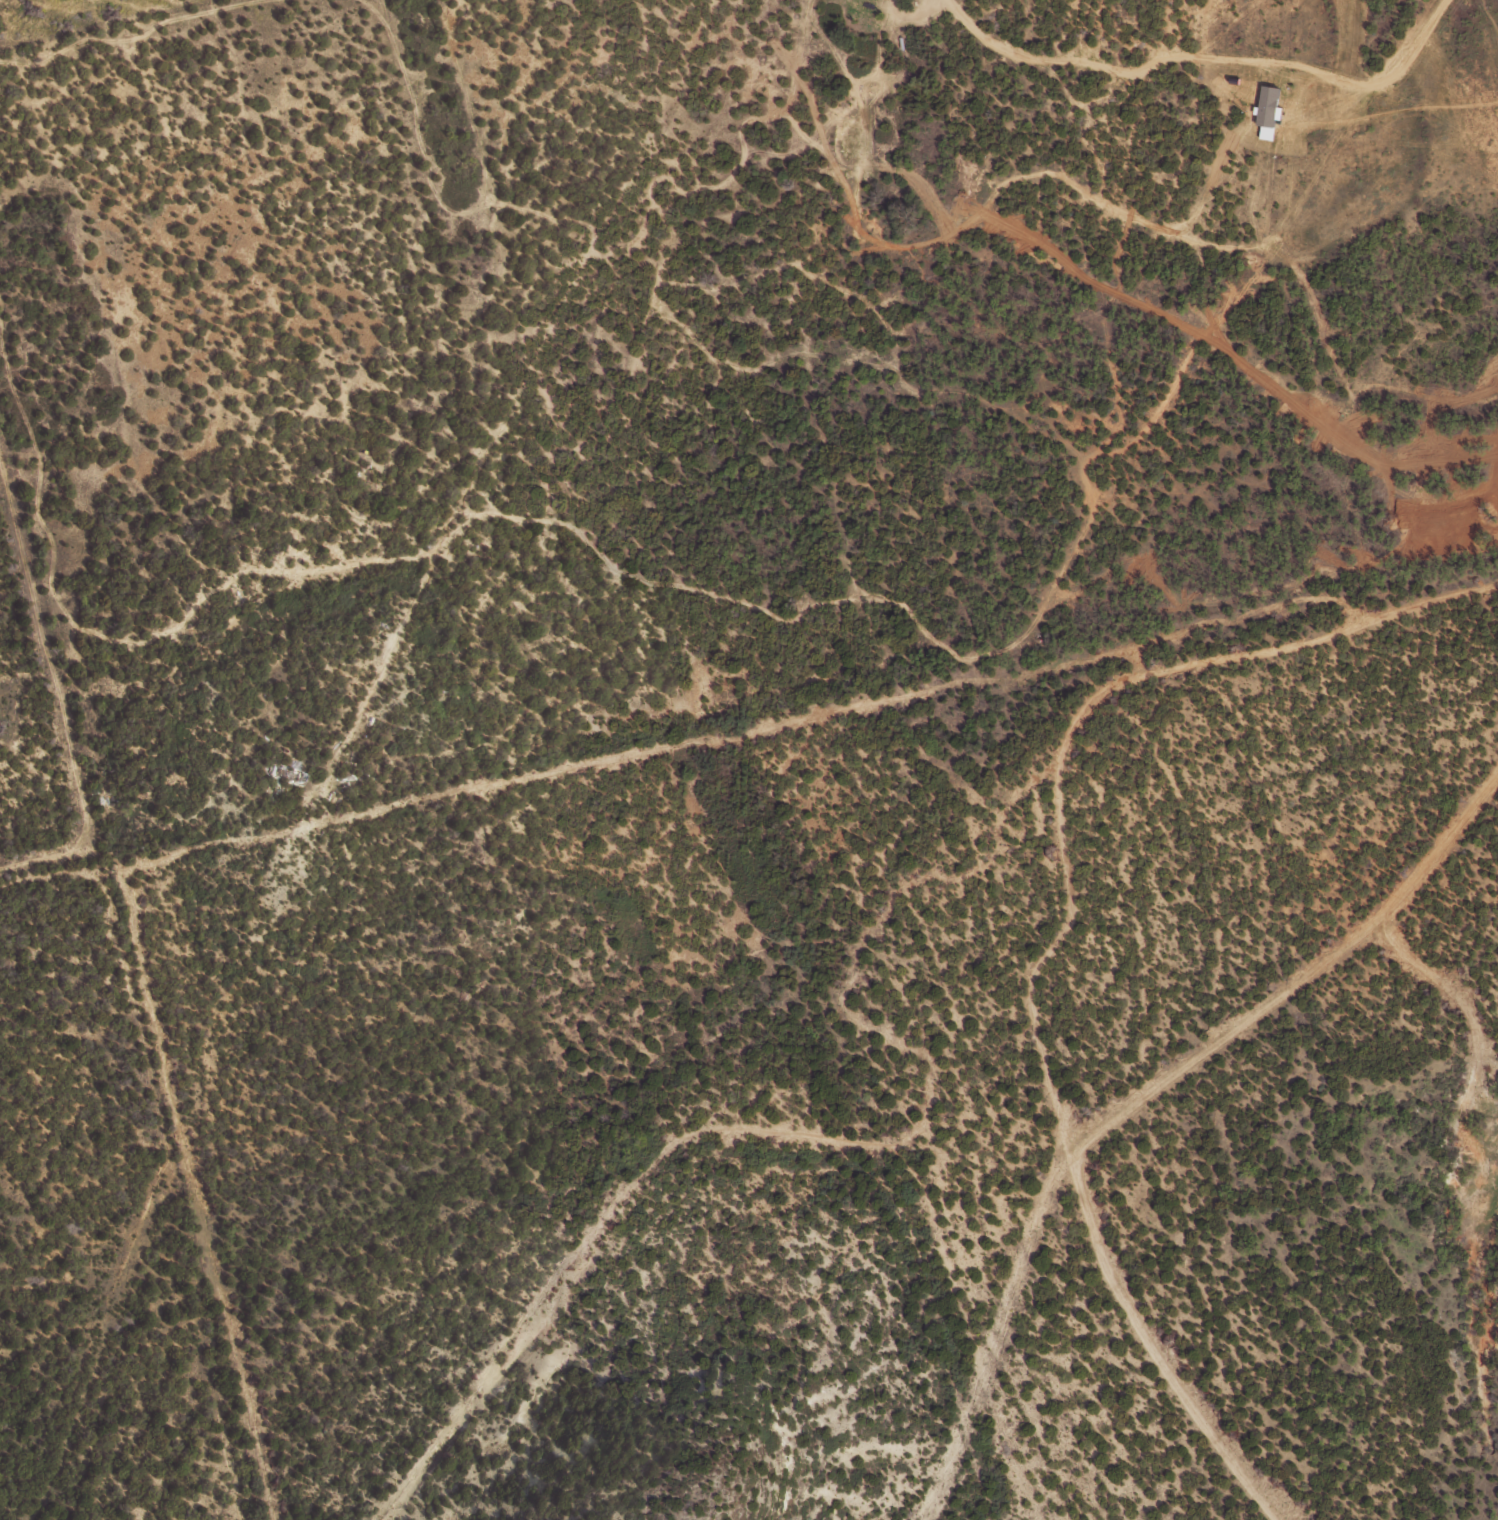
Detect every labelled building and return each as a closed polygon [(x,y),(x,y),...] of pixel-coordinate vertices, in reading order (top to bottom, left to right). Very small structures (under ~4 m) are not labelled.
[(1280,88),(1263,85),(1256,124),(1274,127),(1275,119),(1280,120),(1283,107),(1277,106),(1280,88)]
